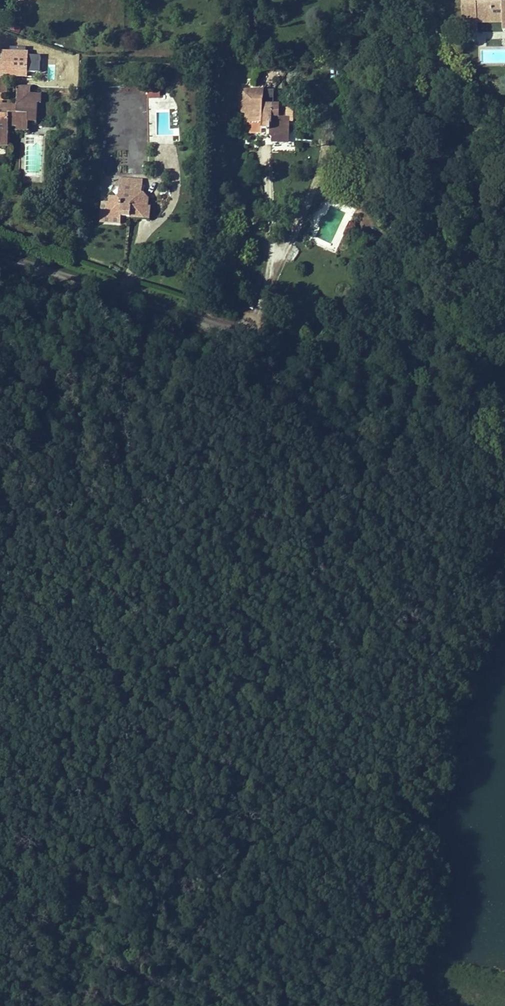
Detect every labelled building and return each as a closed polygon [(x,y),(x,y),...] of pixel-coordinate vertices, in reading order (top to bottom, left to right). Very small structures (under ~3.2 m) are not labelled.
[(474,3),(469,3),(469,31),(486,30),(486,23),(498,23),(498,18),(475,18),(474,6),(479,5),(479,0),(474,0),(474,3)] [(479,5),(474,6),(475,18),(498,18),(498,23),(504,23),(504,0),(479,0),(479,5)] [(0,49),(0,75),(29,75),(29,70),(41,70),(41,49),(0,49)] [(5,98),(9,98),(10,84),(0,84),(0,98),(5,98)] [(165,100),(165,88),(150,88),(151,100),(165,100)] [(28,132),(29,127),(39,127),(39,108),(39,99),(29,99),(29,92),(20,92),(20,109),(5,109),(5,111),(0,111),(0,150),(11,151),(11,131),(28,132)] [(249,99),(248,108),(248,118),(252,118),(251,127),(257,127),(257,137),(269,138),(269,134),(275,134),(275,140),(279,143),(289,143),(296,137),(297,125),(290,120),(291,109),(271,107),(272,93),(259,92),(249,99)] [(295,150),(296,137),(289,143),(279,143),(278,148),(295,150)] [(131,167),(131,176),(144,176),(145,167),(131,167)] [(112,205),(111,218),(123,219),(123,215),(132,216),(132,220),(151,222),(153,210),(150,210),(151,203),(141,202),(141,196),(144,197),(145,188),(136,187),(136,183),(123,182),(123,186),(114,185),(112,205)] [(122,227),(123,219),(111,218),(112,205),(104,204),(103,225),(122,227)] [(345,234),(352,237),(357,225),(350,222),(345,234)]
